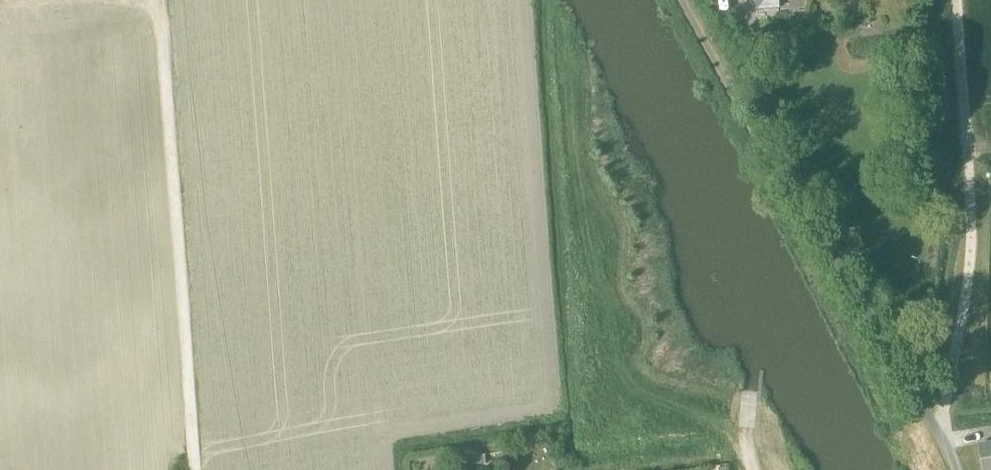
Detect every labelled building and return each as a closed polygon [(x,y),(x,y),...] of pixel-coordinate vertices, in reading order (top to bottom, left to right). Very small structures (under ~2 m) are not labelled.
[(756,9),(778,8),(778,0),(755,0),(756,9)] [(979,445),(983,469),(990,469),(990,443),(979,445)]
